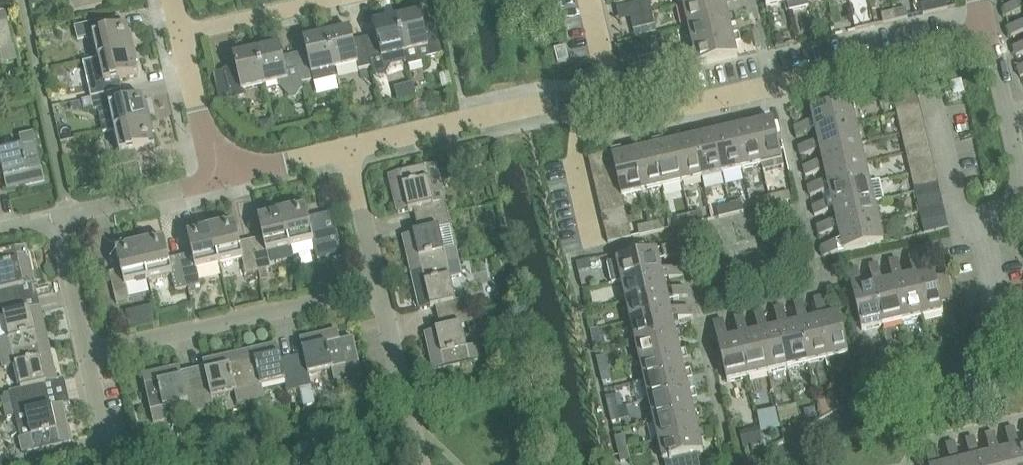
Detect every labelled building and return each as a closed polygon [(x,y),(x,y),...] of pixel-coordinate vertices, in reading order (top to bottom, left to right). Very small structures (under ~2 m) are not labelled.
[(72,11),(103,4),(102,0),(69,0),(72,11)] [(652,12),(650,0),(649,0),(641,2),(644,14),(652,12)] [(728,16),(725,0),(706,0),(684,5),(689,25),(728,16)] [(787,2),(790,11),(809,7),(807,0),(787,0),(787,2)] [(936,11),(948,8),(946,0),(943,0),(933,2),(936,11)] [(936,11),(933,2),(921,5),(923,14),(936,11)] [(1004,8),(1006,16),(1022,13),(1022,4),(1004,8)] [(893,11),(895,20),(908,17),(906,8),(893,11)] [(895,20),(893,11),(881,14),(883,23),(895,20)] [(0,51),(2,62),(17,58),(6,12),(0,14),(0,51)] [(652,12),(644,14),(647,26),(655,24),(652,12)] [(422,60),(443,55),(436,21),(424,24),(421,13),(398,19),(408,62),(409,66),(422,63),(422,60)] [(644,14),(631,17),(631,18),(633,29),(647,26),(644,14)] [(693,44),(733,35),(728,16),(689,25),(693,44)] [(128,27),(118,29),(115,17),(75,26),(78,39),(93,35),(99,58),(134,50),(128,27)] [(365,37),(372,66),(373,71),(376,75),(380,76),(384,76),(387,74),(392,65),(408,62),(398,19),(375,24),(377,35),(365,37)] [(1022,34),(1022,24),(1009,27),(1011,36),(1022,34)] [(372,66),(365,37),(354,40),(351,29),(328,35),(336,68),(358,63),(359,69),(372,66)] [(318,82),(322,81),(324,78),(324,74),(324,71),(336,68),(328,35),(305,40),(307,51),(295,54),(302,82),(314,80),(318,82)] [(693,44),(698,65),(738,56),(733,35),(693,44)] [(638,43),(618,47),(618,48),(622,61),(641,57),(638,43)] [(258,51),(266,84),(278,81),(279,86),(291,99),(294,100),(297,98),(303,88),(302,82),(295,54),(284,56),(281,45),(258,51)] [(1013,47),(1015,56),(1022,54),(1022,45),(1013,47)] [(566,46),(555,49),(558,63),(570,60),(566,46)] [(134,50),(99,58),(104,81),(89,84),(91,97),(123,90),(120,78),(139,74),(134,50)] [(266,84),(258,51),(235,56),(237,67),(214,72),(220,101),(254,93),(253,87),(266,84)] [(662,52),(653,54),(656,66),(665,64),(662,52)] [(964,91),(961,80),(952,82),(954,94),(964,91)] [(28,86),(18,89),(20,98),(30,96),(28,86)] [(895,104),(919,99),(916,87),(892,93),(895,104)] [(103,131),(115,129),(150,121),(145,97),(126,101),(123,90),(91,97),(92,98),(94,109),(98,109),(103,131)] [(92,98),(82,100),(85,112),(94,109),(92,98)] [(897,116),(922,110),(919,99),(895,104),(897,116)] [(796,136),(816,132),(857,123),(852,102),(811,111),(814,123),(794,127),(796,136)] [(900,128),(924,122),(922,110),(897,116),(900,128)] [(753,124),(762,164),(763,171),(784,166),(773,120),(753,124)] [(150,121),(115,129),(120,151),(105,155),(108,168),(139,161),(136,149),(156,145),(150,121)] [(271,121),(261,123),(263,132),(273,129),(271,121)] [(924,122),(900,128),(903,139),(927,134),(924,122)] [(857,123),(816,132),(818,143),(799,147),(801,156),(820,151),(821,152),(862,142),(857,123)] [(762,164),(753,124),(732,129),(742,169),(762,164)] [(742,169),(732,129),(713,134),(722,173),(742,169)] [(3,173),(7,188),(45,179),(34,133),(20,136),(22,147),(0,152),(0,173),(3,173)] [(722,173),(713,134),(693,138),(702,178),(722,173)] [(927,134),(903,139),(906,151),(930,146),(927,134)] [(702,178),(693,138),(673,143),(682,182),(702,178)] [(862,142),(821,152),(823,163),(804,167),(806,176),(826,171),(826,172),(866,162),(862,142)] [(682,182),(673,143),(654,147),(663,187),(682,182)] [(482,146),(467,149),(470,162),(485,158),(482,146)] [(930,146),(906,151),(908,163),(933,157),(930,146)] [(663,187),(654,147),(633,152),(642,192),(663,187)] [(633,152),(619,155),(618,150),(612,151),(615,165),(618,177),(621,188),(622,196),(642,192),(633,152)] [(588,157),(591,170),(615,165),(612,151),(588,157)] [(911,175),(935,169),(933,157),(908,163),(911,175)] [(866,162),(826,172),(828,182),(808,187),(810,196),(830,191),(830,192),(871,182),(866,162)] [(140,164),(124,167),(127,179),(142,176),(140,164)] [(448,213),(440,178),(437,164),(390,175),(399,212),(414,209),(417,220),(448,213)] [(591,170),(594,182),(618,177),(615,165),(591,170)] [(914,187),(938,181),(935,169),(911,175),(914,187)] [(594,182),(597,194),(621,188),(618,177),(594,182)] [(835,211),(875,202),(885,199),(881,180),(871,182),(830,192),(833,202),(813,207),(815,215),(835,211)] [(938,181),(914,187),(917,198),(941,193),(938,181)] [(597,194),(600,206),(623,200),(622,196),(621,188),(597,194)] [(769,196),(771,205),(792,200),(789,191),(769,196)] [(941,193),(917,198),(919,210),(944,205),(941,193)] [(771,205),(769,196),(757,199),(759,208),(771,205)] [(600,206),(602,217),(626,212),(623,200),(600,206)] [(730,205),(732,214),(744,211),(742,202),(730,205)] [(875,202),(835,211),(837,222),(818,226),(820,235),(839,230),(840,231),(880,222),(875,202)] [(732,214),(730,205),(717,208),(719,217),(732,214)] [(922,222),(946,216),(944,205),(919,210),(922,222)] [(307,206),(282,211),(291,247),(314,242),(317,257),(342,251),(333,212),(309,218),(307,206)] [(291,247),(282,211),(258,217),(263,237),(251,239),(259,271),(271,268),(268,252),(291,247)] [(690,214),(692,223),(704,220),(702,211),(690,214)] [(602,217),(605,229),(629,224),(626,212),(602,217)] [(456,248),(451,225),(448,213),(417,220),(420,232),(404,236),(412,273),(459,262),(456,248)] [(692,223),(690,214),(677,217),(679,226),(692,223)] [(925,233),(949,228),(946,216),(922,222),(925,233)] [(650,223),(652,232),(665,230),(663,221),(650,223)] [(247,273),(259,271),(251,239),(240,242),(236,222),(212,228),(220,263),(243,258),(247,273)] [(885,243),(880,222),(840,231),(842,242),(822,247),(825,257),(885,243)] [(640,235),(652,232),(650,223),(638,226),(639,232),(640,235)] [(608,243),(632,237),(629,224),(605,229),(608,243)] [(181,255),(188,287),(201,284),(197,268),(220,263),(212,228),(188,233),(192,253),(181,255)] [(188,287),(181,255),(170,258),(165,238),(141,244),(149,279),(172,274),(176,289),(188,287)] [(149,279),(141,244),(117,249),(122,269),(110,271),(117,303),(130,300),(127,284),(149,279)] [(22,298),(20,287),(35,283),(26,245),(0,251),(0,303),(22,298)] [(617,260),(622,281),(662,272),(660,261),(680,257),(677,246),(617,260)] [(941,302),(936,279),(934,271),(922,274),(918,254),(909,256),(914,276),(913,276),(922,316),(943,311),(941,302)] [(913,276),(903,279),(898,259),(889,261),(894,281),(893,281),(903,321),(922,316),(913,276)] [(439,318),(471,310),(468,298),(457,301),(451,278),(462,276),(459,262),(412,273),(421,310),(436,306),(439,318)] [(893,281),(883,283),(878,263),(869,265),(874,285),(873,285),(883,325),(903,321),(893,281)] [(662,272),(622,281),(627,301),(667,292),(664,281),(684,276),(682,268),(662,272)] [(873,285),(863,288),(858,268),(848,270),(862,330),(883,325),(873,285)] [(953,300),(948,276),(936,279),(941,302),(953,300)] [(671,312),(669,300),(688,296),(687,287),(667,292),(627,301),(632,321),(672,312),(671,312)] [(828,359),(848,354),(839,314),(827,317),(823,297),(814,299),(818,319),(828,359)] [(2,354),(49,344),(40,307),(25,310),(22,298),(0,303),(0,346),(2,354)] [(818,319),(807,321),(803,301),(794,303),(799,324),(808,363),(828,359),(818,319)] [(808,363),(799,324),(788,326),(783,306),(775,308),(779,328),(788,368),(808,363)] [(636,341),(676,332),(674,321),(693,316),(691,307),(671,312),(672,312),(632,321),(636,341)] [(962,308),(955,310),(957,320),(965,318),(962,308)] [(471,310),(439,318),(442,329),(426,333),(435,370),(482,359),(479,345),(467,348),(462,325),(473,323),(471,310)] [(779,328),(768,331),(763,311),(755,313),(759,333),(768,372),(788,368),(779,328)] [(134,317),(137,330),(156,326),(153,312),(134,317)] [(739,338),(748,377),(768,372),(759,333),(748,335),(743,315),(735,317),(739,338)] [(724,364),(728,381),(748,377),(739,338),(728,340),(723,320),(714,322),(721,352),(724,364)] [(599,329),(591,331),(594,344),(602,343),(599,329)] [(335,381),(363,374),(354,338),(341,341),(338,331),(301,339),(305,355),(293,357),(300,389),(308,387),(312,386),(310,375),(333,370),(335,381)] [(641,360),(681,351),(676,332),(636,341),(641,360)] [(5,392),(2,397),(3,405),(44,395),(42,384),(57,381),(49,344),(2,354),(5,368),(16,365),(21,388),(5,392)] [(300,389),(293,357),(281,360),(278,344),(241,353),(252,400),(265,397),(263,386),(286,381),(288,392),(300,389)] [(645,380),(685,371),(681,351),(641,360),(645,380)] [(721,352),(714,354),(717,365),(724,364),(721,352)] [(252,400),(241,353),(204,361),(207,377),(196,379),(203,411),(215,408),(213,397),(236,392),(238,403),(252,400)] [(600,370),(609,368),(606,355),(597,358),(600,370)] [(203,411),(196,379),(184,382),(181,367),(143,375),(154,422),(168,419),(165,408),(189,403),(191,414),(203,411)] [(609,368),(600,370),(603,382),(612,380),(609,368)] [(650,400),(690,391),(685,371),(645,380),(650,400)] [(308,387),(300,389),(304,406),(312,404),(308,387)] [(654,420),(694,411),(690,391),(650,400),(654,420)] [(3,405),(6,417),(16,415),(24,452),(71,441),(62,404),(47,408),(44,395),(3,405)] [(609,410),(618,407),(616,395),(606,397),(609,410)] [(764,423),(777,422),(774,396),(760,398),(764,423)] [(618,407),(609,410),(612,422),(621,419),(618,407)] [(659,439),(699,430),(694,411),(654,420),(659,439)] [(753,430),(765,427),(762,415),(750,418),(753,430)] [(1011,451),(1015,464),(1022,464),(1022,448),(1020,449),(1015,429),(1006,431),(1011,451)] [(659,439),(663,460),(671,459),(673,464),(700,464),(698,453),(703,451),(699,430),(659,439)] [(1011,451),(1000,453),(995,434),(986,436),(990,455),(993,464),(1015,464),(1011,451)] [(618,449),(627,447),(625,435),(616,437),(618,449)] [(971,460),(972,464),(993,464),(990,455),(979,458),(975,438),(966,440),(971,460)] [(950,464),(972,464),(971,460),(960,463),(955,443),(945,445),(950,464)] [(627,447),(618,449),(621,461),(630,459),(627,447)] [(935,448),(924,450),(928,464),(939,464),(935,448)] [(602,457),(604,464),(615,464),(612,454),(602,457)]
